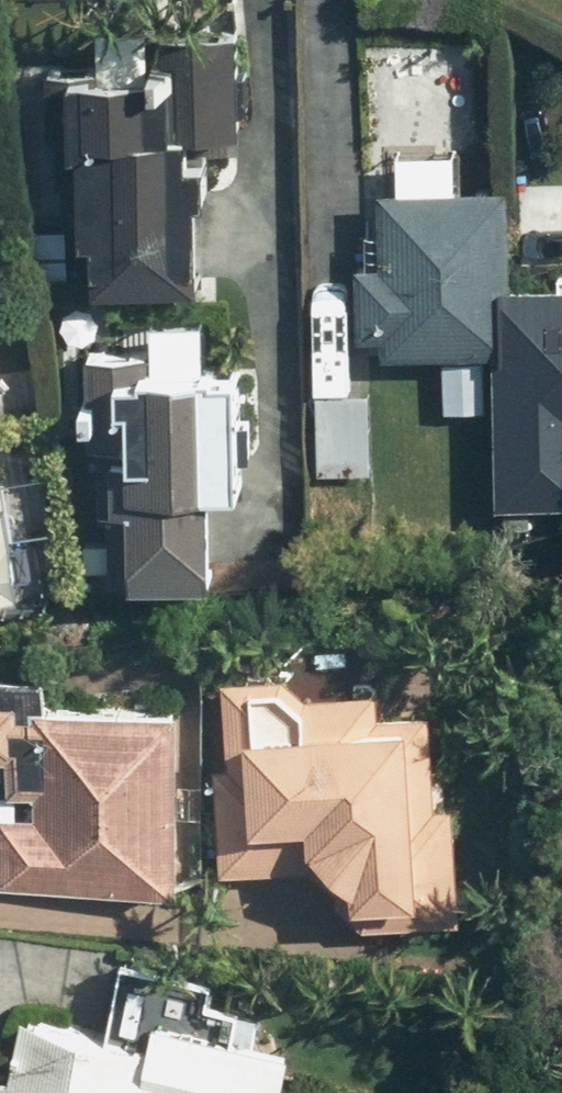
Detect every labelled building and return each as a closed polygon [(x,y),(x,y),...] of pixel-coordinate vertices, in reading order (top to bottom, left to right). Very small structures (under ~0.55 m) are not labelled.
[(57,67),(54,138),(65,138),(61,226),(50,225),(49,270),(76,271),(77,251),(105,252),(104,272),(200,276),(204,193),(222,194),(224,152),(206,151),(207,122),(246,124),(250,31),(105,25),(103,69),(57,67)] [(514,288),(515,191),(370,189),(368,329),(393,329),(393,353),(454,354),(453,462),(489,462),(490,354),(513,354),(511,499),(561,500),(561,288),(514,288)] [(60,345),(95,345),(94,448),(85,448),(85,563),(114,564),(113,575),(224,576),(225,475),(247,475),(248,361),(220,361),(220,320),(109,319),(109,303),(60,303),(60,345)] [(378,394),(326,393),(324,473),(377,474),(378,394)] [(25,588),(0,446),(0,592),(25,588)] [(353,693),(305,692),(306,677),(232,675),(227,865),(335,868),(334,921),(469,925),(473,800),(438,799),(441,695),(427,695),(427,680),(353,678),(353,693)] [(15,788),(0,787),(0,873),(11,873),(11,883),(185,890),(192,703),(18,696),(0,696),(0,759),(16,759),(15,788)] [(306,1033),(165,1013),(162,1036),(31,1017),(22,1077),(0,1074),(0,1092),(298,1092),(306,1033)]
